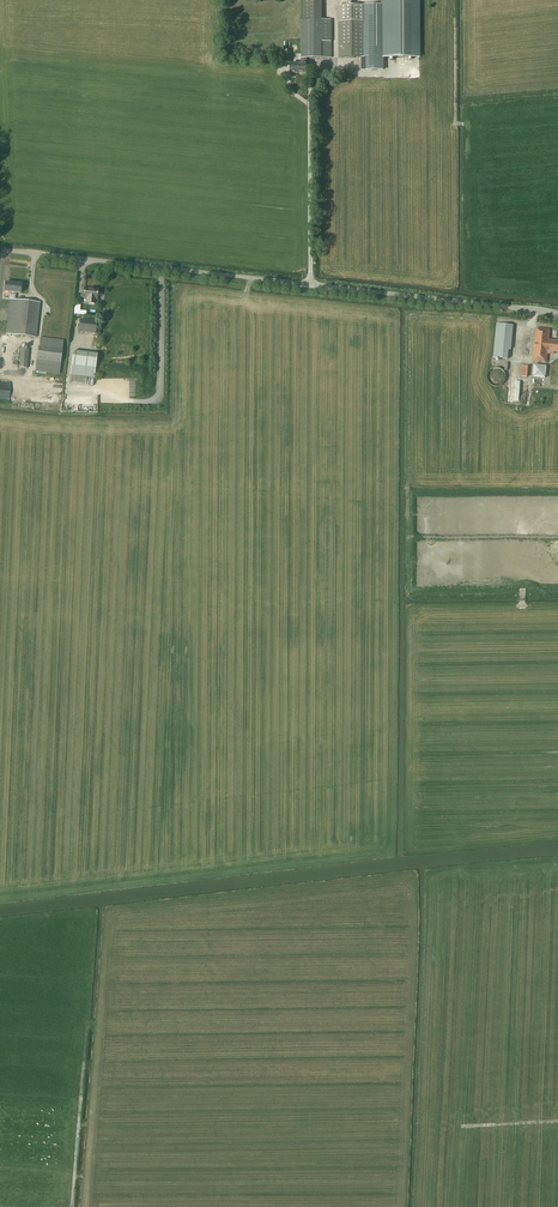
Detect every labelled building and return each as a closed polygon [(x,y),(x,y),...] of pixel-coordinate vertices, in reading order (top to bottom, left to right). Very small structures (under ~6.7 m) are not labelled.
[(302,64),(307,64),(307,58),(332,58),(331,20),(322,20),(322,0),(302,0),(302,20),(301,20),(301,58),(302,58),(302,64)] [(361,58),(361,70),(383,70),(383,58),(420,57),(419,0),(383,0),(383,5),(339,5),(339,58),(361,58)] [(302,64),(298,64),(298,74),(307,74),(307,64),(302,64)] [(9,292),(8,300),(10,300),(12,300),(14,283),(6,282),(4,292),(9,292)] [(22,284),(14,283),(12,300),(15,300),(16,293),(21,293),(22,284)] [(83,298),(97,299),(98,290),(84,288),(83,298)] [(40,303),(15,300),(12,300),(10,300),(7,322),(2,322),(0,342),(16,344),(17,336),(36,338),(40,303)] [(97,321),(80,319),(78,332),(96,334),(97,321)] [(511,326),(496,325),(493,358),(508,359),(511,326)] [(536,329),(533,361),(547,363),(548,352),(557,353),(557,341),(549,340),(550,330),(536,329)] [(39,347),(38,346),(35,371),(60,374),(63,340),(40,337),(39,347)] [(22,349),(19,368),(27,368),(29,350),(22,349)] [(94,378),(97,355),(73,352),(70,375),(94,378)] [(547,366),(534,364),(533,377),(546,379),(547,366)] [(505,378),(505,376),(505,374),(504,372),(503,371),(502,369),(501,368),(499,367),(498,367),(495,366),(493,366),(492,367),(490,368),(489,369),(487,370),(486,372),(486,373),(486,375),(486,377),(486,379),(487,381),(488,382),(490,384),(491,385),(493,385),(495,385),(497,385),(499,385),(500,384),(502,383),(503,382),(504,380),(505,378)] [(0,382),(0,399),(9,400),(11,383),(0,382)] [(62,392),(62,383),(51,383),(51,392),(62,392)] [(31,393),(31,401),(56,402),(56,394),(31,393)]
